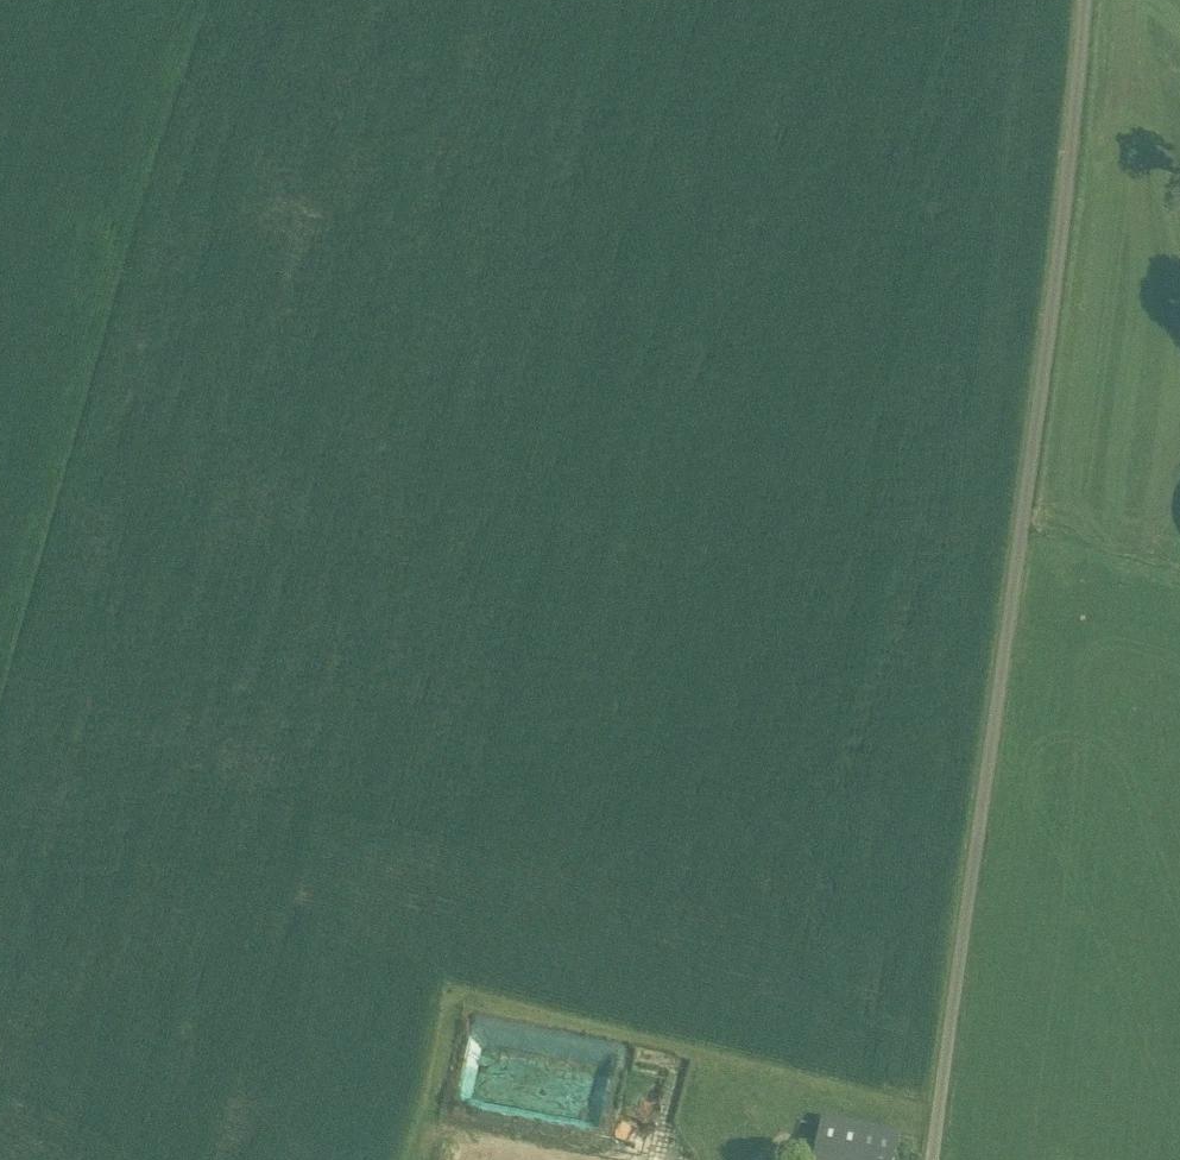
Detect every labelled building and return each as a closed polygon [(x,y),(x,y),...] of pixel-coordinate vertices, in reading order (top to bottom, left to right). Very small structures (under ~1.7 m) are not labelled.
[(896,1131),(818,1119),(811,1159),(891,1159),(896,1131)]
